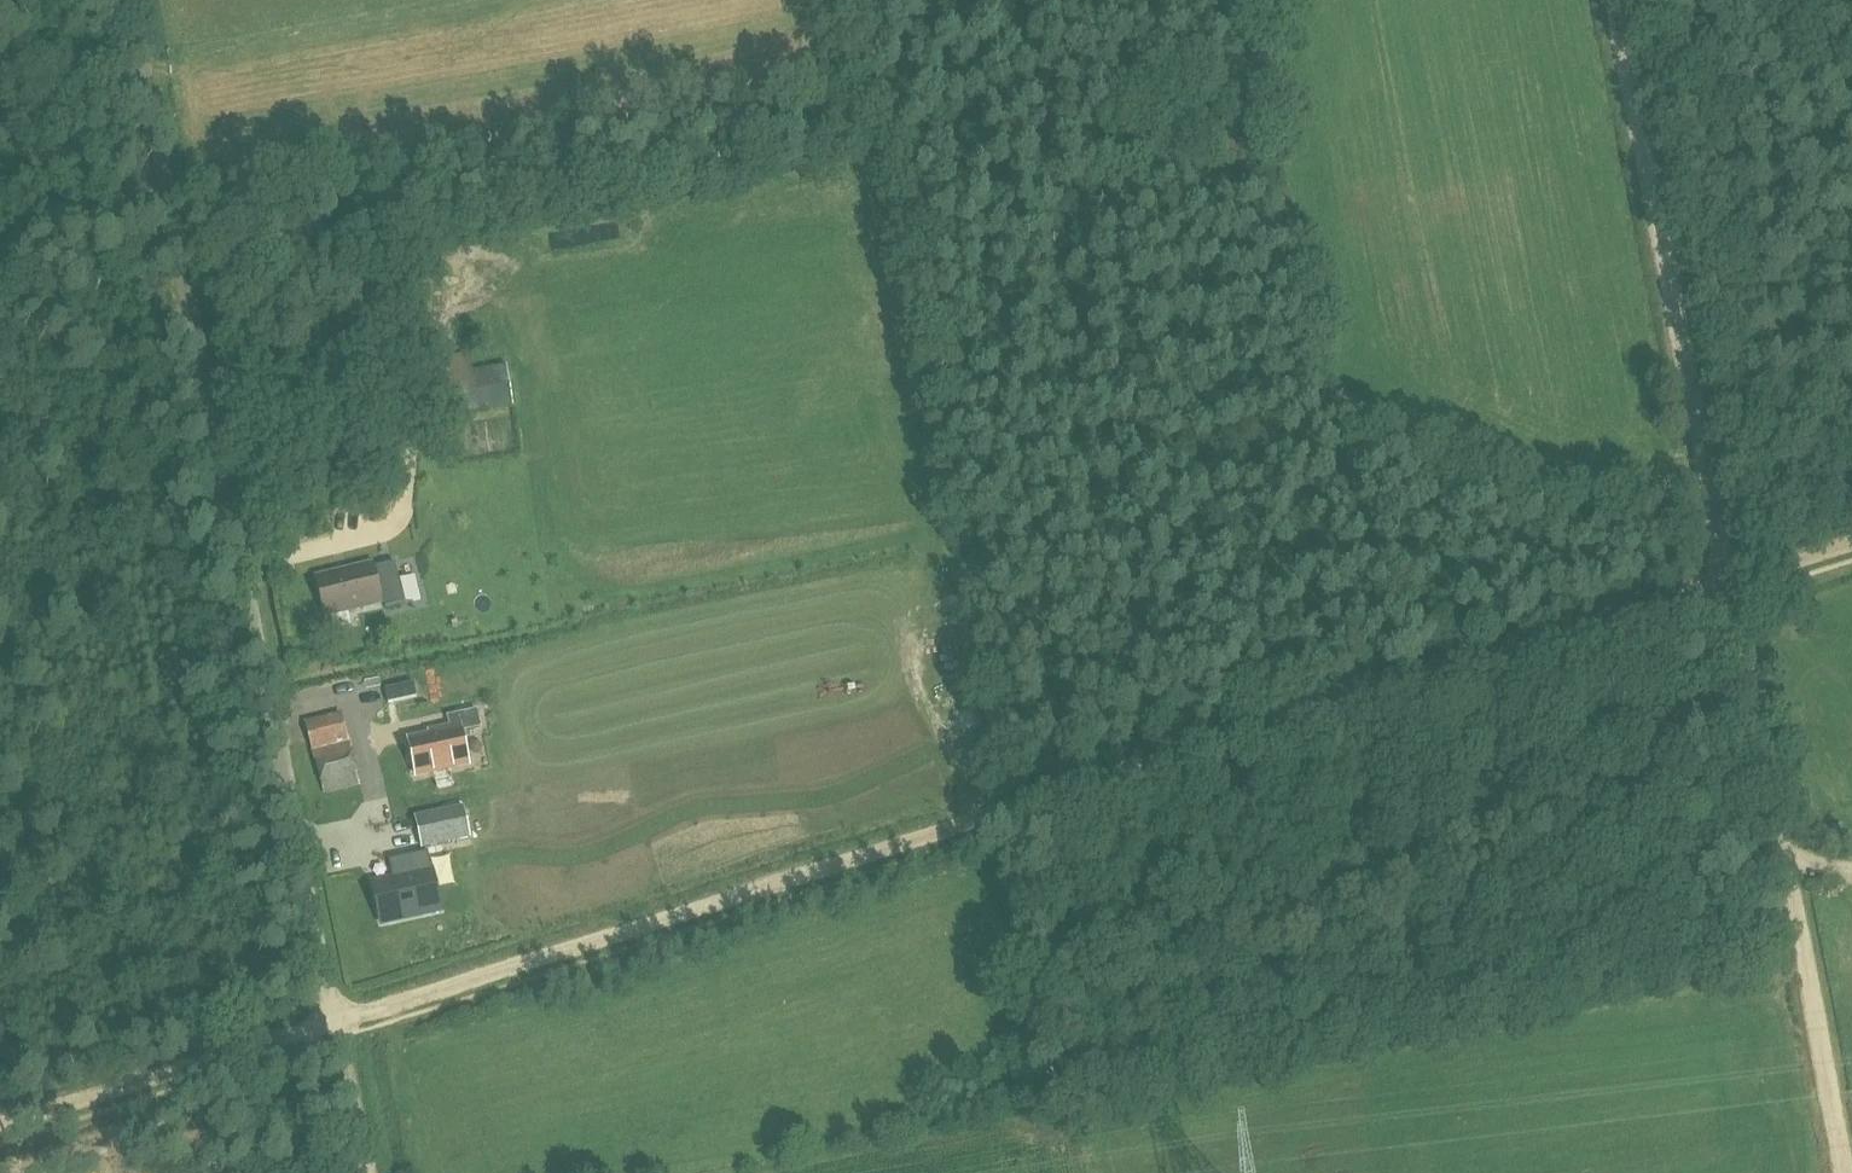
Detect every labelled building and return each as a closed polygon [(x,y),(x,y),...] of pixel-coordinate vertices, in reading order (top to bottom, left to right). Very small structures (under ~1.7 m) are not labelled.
[(512,405),(506,367),(449,376),(454,415),(512,405)] [(372,564),(316,577),(326,616),(384,601),(385,608),(406,603),(396,562),(372,567),(372,564)] [(451,731),(408,740),(415,774),(468,763),(461,729),(480,726),(477,711),(458,715),(448,717),(451,731)] [(341,714),(306,723),(312,749),(315,749),(326,792),(359,784),(341,714)] [(465,804),(418,814),(424,845),(471,834),(465,804)] [(403,872),(373,878),(381,917),(441,905),(429,846),(399,852),(403,872)]
